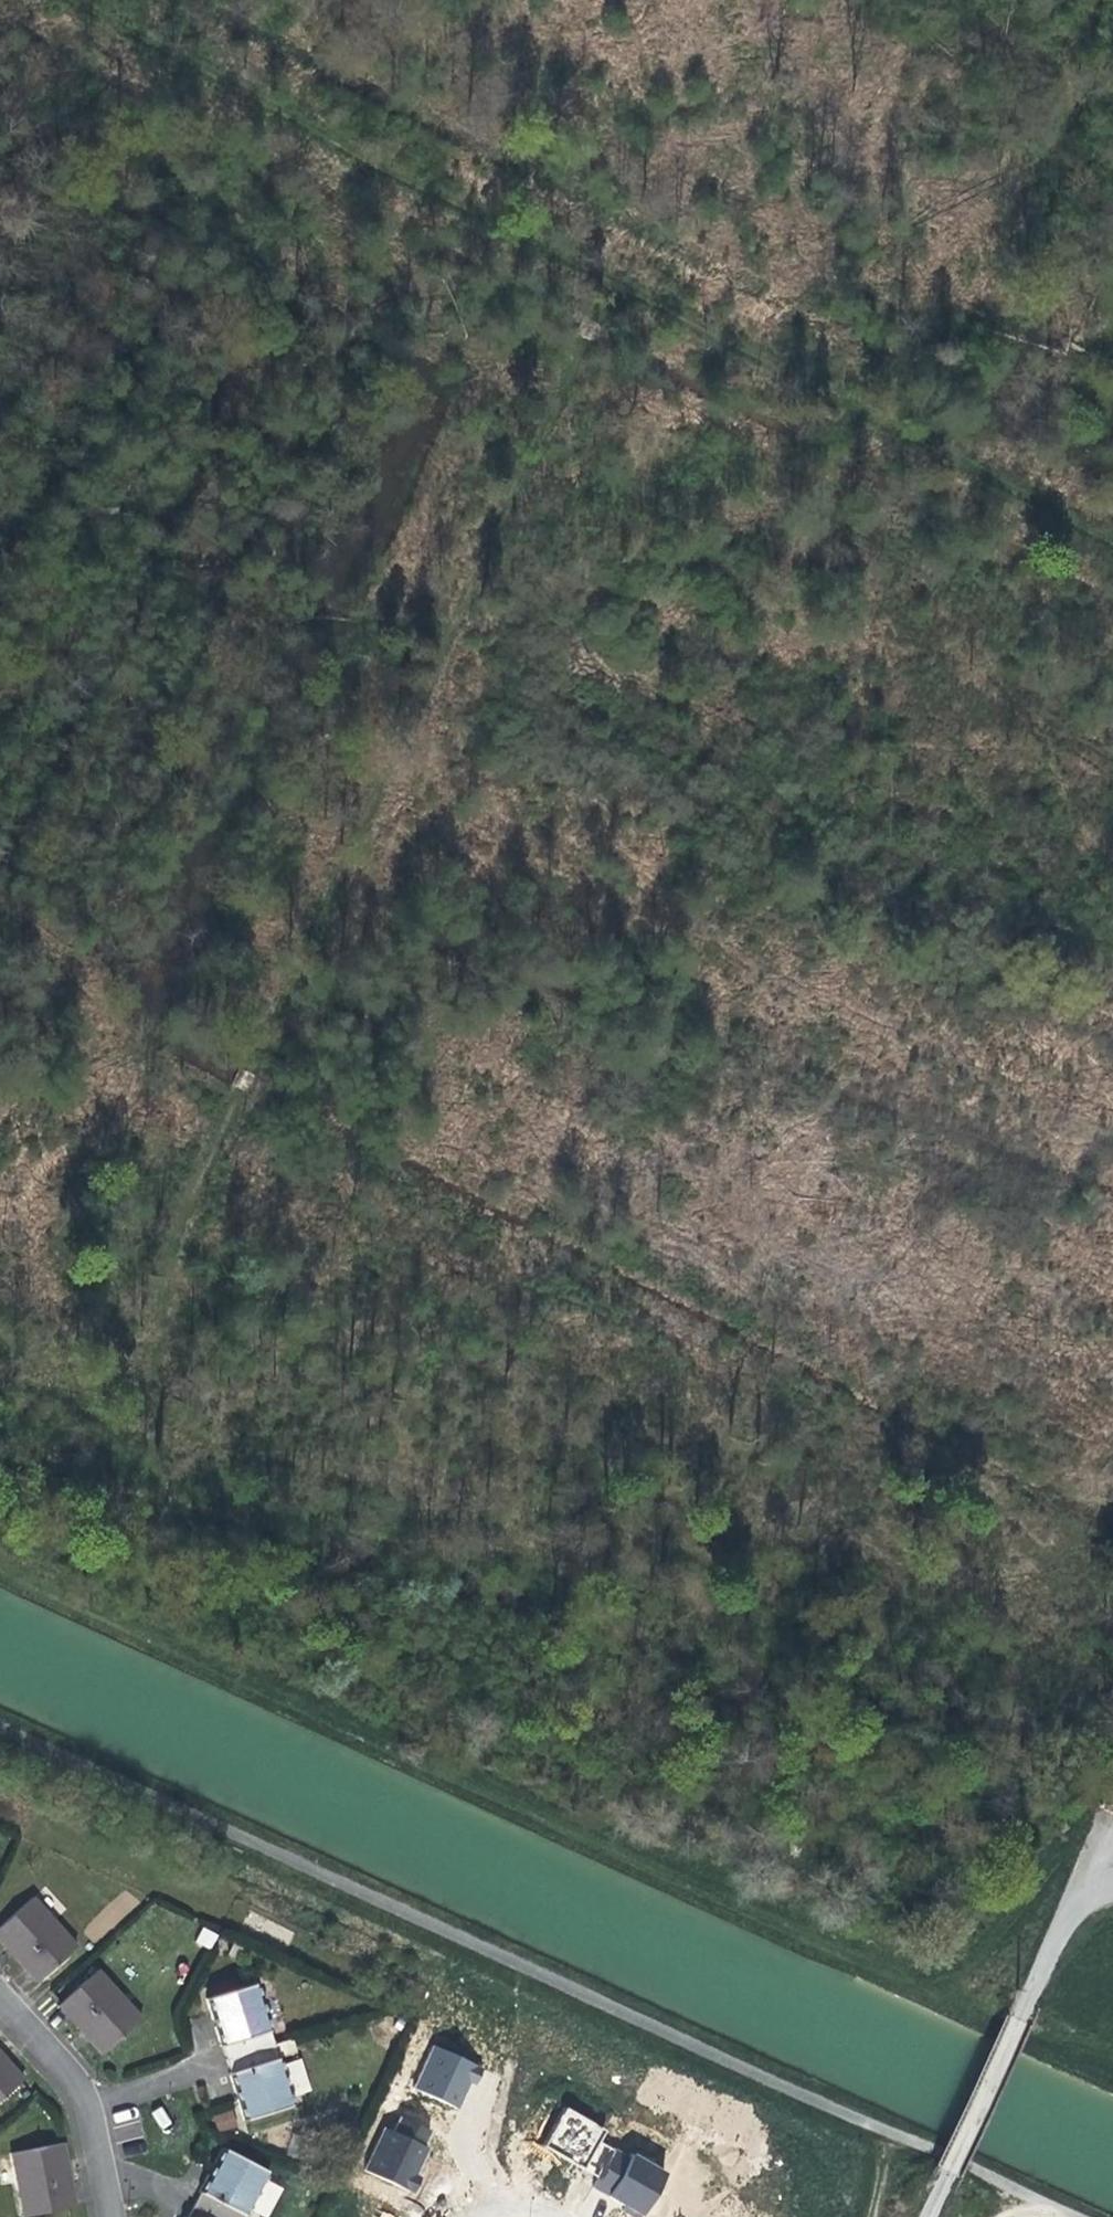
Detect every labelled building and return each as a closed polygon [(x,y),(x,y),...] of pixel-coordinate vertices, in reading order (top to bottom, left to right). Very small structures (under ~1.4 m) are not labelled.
[(0,1926),(0,1942),(36,1980),(74,1945),(32,1898),(0,1926)] [(232,1958),(237,1948),(229,1944),(224,1955),(232,1958)] [(97,1970),(58,2006),(101,2053),(140,2018),(97,1970)] [(220,2045),(229,2073),(244,2119),(291,2104),(254,1985),(206,1999),(220,2045)] [(408,2085),(452,2106),(464,2080),(469,2083),(476,2066),(427,2043),(408,2085)] [(22,2078),(0,2054),(0,2098),(22,2078)] [(542,2147),(598,2176),(614,2149),(598,2141),(603,2129),(562,2108),(542,2147)] [(233,2111),(213,2115),(216,2132),(237,2127),(233,2111)] [(417,2142),(424,2127),(394,2113),(387,2128),(378,2124),(358,2167),(407,2189),(415,2173),(410,2171),(422,2145),(417,2142)] [(10,2153),(23,2216),(24,2216),(74,2206),(61,2143),(10,2153)] [(598,2176),(592,2186),(625,2204),(622,2209),(636,2216),(638,2216),(664,2171),(630,2152),(628,2156),(614,2149),(598,2176)] [(201,2192),(188,2216),(241,2216),(266,2171),(224,2150),(201,2192)]
